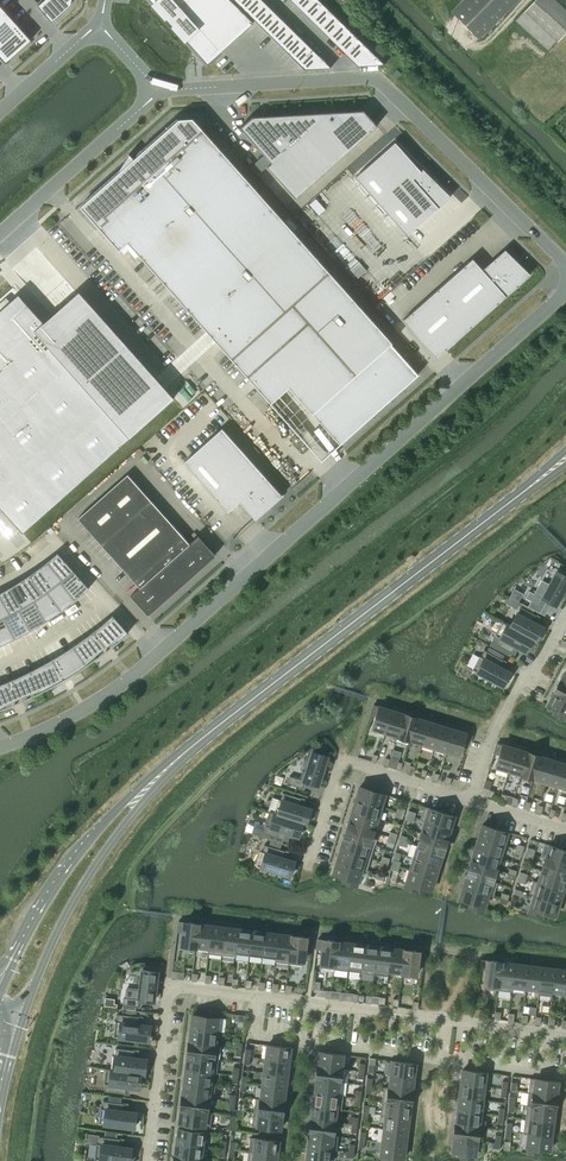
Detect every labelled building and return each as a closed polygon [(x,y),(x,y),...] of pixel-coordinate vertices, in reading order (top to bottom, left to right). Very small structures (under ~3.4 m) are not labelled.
[(38,5),(44,12),(43,12),(45,14),(50,20),(52,22),(55,19),(55,18),(71,4),(71,0),(43,0),(38,5)] [(166,18),(167,19),(189,0),(150,0),(166,18)] [(167,19),(172,25),(195,51),(207,64),(212,60),(221,52),(220,52),(254,22),(231,0),(189,0),(167,19)] [(238,3),(244,10),(254,0),(241,0),(238,3)] [(244,10),(251,16),(265,3),(262,0),(254,0),(244,10)] [(295,4),(303,12),(315,0),(298,0),(295,4)] [(303,12),(312,20),(325,6),(319,0),(315,0),(303,12)] [(453,13),(479,39),(518,0),(463,0),(451,12),(453,13)] [(565,32),(565,10),(554,0),(534,0),(516,20),(550,50),(565,32)] [(265,3),(251,16),(258,23),(272,9),(265,3)] [(5,63),(31,40),(23,30),(23,31),(14,21),(14,20),(8,14),(0,5),(0,57),(5,63)] [(325,6),(312,20),(320,29),(334,15),(325,6)] [(272,9),(258,23),(265,30),(278,16),(272,9)] [(334,15),(320,29),(329,37),(342,23),(334,15)] [(278,16),(265,30),(272,36),(285,23),(278,16)] [(285,23),(272,36),(278,43),(292,29),(285,23)] [(342,23),(329,37),(337,45),(351,31),(342,23)] [(292,29),(278,43),(285,50),(299,36),(292,29)] [(351,31),(337,45),(346,54),(359,40),(351,31)] [(299,36),(285,50),(292,56),(306,42),(299,36)] [(359,40),(346,54),(353,61),(354,62),(366,65),(373,65),(375,65),(384,64),(359,40)] [(292,56),(292,57),(298,63),(299,63),(312,49),(306,42),(292,56)] [(312,49),(299,63),(312,69),(322,68),(331,67),(326,62),(319,55),(312,49)] [(248,120),(240,127),(271,163),(267,167),(295,198),(377,125),(367,114),(368,114),(364,109),(289,113),(251,115),(247,119),(248,120)] [(128,242),(256,386),(271,403),(289,387),(340,444),(418,374),(391,343),(392,342),(192,118),(178,119),(133,158),(129,154),(130,155),(120,170),(80,206),(119,250),(128,242)] [(217,131),(212,126),(208,130),(212,135),(217,131)] [(395,141),(355,177),(407,236),(451,196),(423,169),(421,171),(395,141)] [(252,164),(257,173),(266,167),(261,159),(252,164)] [(299,222),(271,192),(266,198),(294,228),(299,222)] [(473,257),(402,320),(436,358),(530,274),(505,249),(483,269),(473,257)] [(23,533),(130,437),(174,397),(79,290),(77,292),(76,292),(54,312),(52,314),(46,319),(43,322),(18,294),(10,301),(0,310),(0,507),(23,533)] [(255,519),(267,509),(282,496),(268,480),(222,428),(184,462),(228,511),(239,501),(255,519)] [(78,518),(131,578),(139,587),(130,595),(148,615),(215,555),(198,535),(189,543),(127,474),(78,518)] [(20,581),(11,586),(9,587),(8,588),(0,592),(0,645),(15,638),(31,629),(46,620),(61,610),(75,599),(89,588),(57,552),(50,558),(48,560),(39,567),(31,573),(29,574),(20,581)] [(542,598),(555,606),(565,586),(565,577),(556,572),(542,598)] [(514,588),(509,596),(519,601),(523,593),(514,588)] [(514,599),(511,605),(516,608),(520,602),(514,599)] [(517,613),(510,626),(533,639),(536,641),(543,628),(532,621),(536,615),(521,607),(517,613)] [(4,705),(14,700),(24,695),(29,694),(36,691),(41,690),(47,688),(53,686),(60,684),(66,680),(72,676),(77,672),(82,668),(86,663),(91,659),(97,653),(102,649),(109,644),(118,638),(119,639),(118,640),(118,641),(121,639),(121,638),(125,635),(129,632),(128,632),(112,615),(94,630),(74,644),(53,658),(31,669),(8,680),(0,683),(0,709),(3,708),(6,707),(6,706),(4,707),(4,705)] [(510,626),(502,622),(495,635),(499,637),(496,644),(511,652),(515,646),(526,652),(533,639),(510,626)] [(503,686),(510,673),(499,666),(503,660),(497,656),(491,653),(484,650),(480,656),(479,656),(472,669),(503,686)] [(560,681),(554,693),(565,699),(565,685),(560,681)] [(554,693),(547,705),(556,709),(553,714),(564,720),(565,716),(565,699),(554,693)] [(385,732),(392,710),(373,704),(370,714),(376,716),(372,728),(385,732)] [(404,714),(392,710),(385,732),(397,736),(404,714)] [(404,714),(397,736),(410,740),(416,718),(404,714)] [(429,721),(416,718),(410,740),(422,744),(429,721)] [(429,721),(422,744),(434,748),(441,725),(429,721)] [(454,729),(441,725),(434,748),(447,752),(454,729)] [(454,729),(447,752),(459,755),(463,743),(469,745),(472,735),(454,729)] [(508,770),(515,748),(497,742),(494,752),(499,754),(496,766),(508,770)] [(313,747),(308,750),(305,760),(310,761),(306,771),(302,770),(300,779),(289,776),(287,784),(301,788),(304,781),(318,785),(327,756),(320,754),(321,750),(313,747)] [(528,752),(515,748),(508,770),(521,774),(528,752)] [(540,756),(528,752),(521,774),(533,778),(540,756)] [(552,760),(540,756),(533,778),(545,782),(552,760)] [(552,760),(545,782),(558,786),(565,763),(552,760)] [(558,786),(565,788),(565,764),(565,763),(558,786)] [(360,786),(356,799),(381,807),(385,794),(360,786)] [(275,813),(274,814),(303,822),(303,823),(306,824),(311,809),(299,806),(301,798),(283,793),(280,800),(279,799),(275,813)] [(381,807),(356,799),(352,812),(377,819),(381,807)] [(425,821),(450,828),(454,816),(424,806),(420,820),(425,821)] [(274,814),(275,813),(269,811),(265,826),(266,826),(264,833),(284,840),(286,833),(298,837),(303,823),(303,822),(274,814)] [(377,819),(352,812),(348,824),(373,832),(373,831),(377,819)] [(425,821),(422,833),(447,841),(450,828),(425,821)] [(348,824),(345,836),(375,845),(378,833),(373,831),(373,832),(348,824)] [(483,824),(479,837),(504,845),(508,832),(483,824)] [(422,833),(418,845),(443,853),(447,841),(422,833)] [(375,845),(345,836),(341,848),(371,858),(375,845)] [(479,837),(475,849),(500,857),(504,845),(479,837)] [(271,840),(269,846),(264,845),(262,852),(261,852),(256,866),(290,877),(294,862),(282,858),(285,851),(280,850),(282,844),(271,840)] [(418,845),(414,858),(439,865),(443,853),(418,845)] [(565,864),(565,850),(550,845),(546,858),(565,864)] [(341,848),(337,861),(362,868),(362,869),(367,871),(371,858),(341,848)] [(475,849),(471,862),(496,869),(500,857),(475,849)] [(414,858),(410,870),(435,878),(439,865),(414,858)] [(546,858),(542,870),(565,878),(565,864),(546,858)] [(362,868),(337,861),(333,874),(345,877),(343,883),(356,887),(362,869),(362,868)] [(496,869),(471,862),(467,874),(492,882),(492,881),(496,869)] [(435,878),(410,870),(405,888),(418,892),(419,887),(431,890),(435,878)] [(538,882),(563,890),(565,881),(565,878),(542,870),(538,882)] [(492,882),(467,874),(463,886),(488,894),(493,896),(497,883),(492,881),(492,882)] [(538,882),(533,880),(529,894),(534,895),(559,902),(563,890),(538,882)] [(488,894),(463,886),(459,899),(471,903),(469,908),(483,912),(488,894)] [(534,895),(528,913),(542,917),(543,912),(555,915),(559,902),(534,895)] [(195,947),(198,923),(178,921),(177,931),(183,932),(181,945),(195,947)] [(195,947),(194,949),(208,951),(212,925),(198,923),(195,947)] [(208,951),(208,953),(222,955),(225,927),(212,925),(208,951)] [(239,928),(225,927),(222,955),(236,957),(237,952),(236,951),(239,928)] [(252,930),(239,928),(236,951),(237,952),(249,953),(252,930)] [(252,930),(249,953),(263,955),(266,932),(252,930)] [(266,932),(263,955),(275,956),(276,957),(279,933),(266,932)] [(276,957),(275,956),(275,962),(289,964),(293,935),(279,933),(276,957)] [(312,938),(293,935),(289,964),(303,965),(305,947),(311,948),(312,938)] [(334,969),(338,941),(318,938),(317,949),(322,949),(320,967),(334,969)] [(338,941),(334,969),(348,971),(349,966),(348,966),(351,943),(338,941)] [(365,944),(351,943),(348,966),(349,966),(361,967),(362,968),(365,944)] [(362,968),(361,967),(360,973),(375,975),(376,969),(375,969),(378,946),(365,944),(362,968)] [(392,948),(378,946),(375,969),(376,969),(389,971),(392,948)] [(392,948),(389,971),(402,973),(405,949),(392,948)] [(405,949),(402,973),(416,974),(418,961),(424,962),(425,952),(405,949)] [(498,990),(501,962),(481,959),(480,969),(485,970),(483,988),(498,990)] [(501,962),(498,990),(511,992),(512,987),(514,963),(501,962)] [(528,965),(514,963),(512,987),(525,988),(528,965)] [(528,965),(525,988),(539,990),(541,967),(528,965)] [(555,968),(541,967),(539,990),(552,992),(555,968)] [(555,968),(552,992),(565,993),(565,989),(565,970),(555,968)] [(138,1007),(139,999),(154,1001),(158,971),(142,969),(139,999),(124,997),(123,1005),(138,1007)] [(203,1010),(202,1016),(193,1014),(191,1028),(217,1032),(219,1012),(203,1010)] [(115,1021),(113,1037),(149,1041),(150,1026),(138,1024),(139,1017),(118,1014),(117,1022),(115,1021)] [(189,1042),(212,1045),(215,1045),(217,1032),(191,1028),(189,1042)] [(215,1045),(212,1045),(189,1042),(187,1056),(219,1060),(220,1045),(215,1045)] [(266,1059),(289,1062),(290,1048),(267,1045),(266,1059)] [(113,1055),(111,1069),(111,1070),(141,1074),(144,1075),(146,1059),(134,1058),(135,1050),(116,1048),(115,1055),(113,1055)] [(320,1051),(318,1066),(341,1069),(343,1054),(320,1051)] [(219,1060),(187,1056),(186,1069),(212,1072),(212,1073),(217,1074),(219,1060)] [(266,1059),(264,1072),(287,1075),(289,1062),(266,1059)] [(391,1075),(414,1078),(415,1063),(389,1060),(388,1075),(390,1075),(391,1075)] [(318,1066),(317,1079),(340,1082),(341,1069),(318,1066)] [(111,1070),(111,1069),(106,1069),(104,1084),(105,1084),(104,1091),(125,1094),(126,1087),(139,1088),(141,1074),(111,1070)] [(186,1069),(184,1082),(210,1086),(210,1085),(212,1073),(212,1072),(186,1069)] [(463,1069),(461,1084),(484,1087),(486,1072),(463,1069)] [(287,1075),(264,1072),(262,1086),(285,1089),(287,1075)] [(390,1075),(389,1087),(389,1088),(412,1091),(414,1078),(391,1075),(390,1075)] [(533,1093),(556,1096),(558,1081),(530,1078),(528,1093),(533,1093)] [(340,1082),(317,1079),(315,1093),(338,1096),(338,1095),(340,1082)] [(210,1086),(184,1082),(182,1096),(208,1099),(208,1100),(213,1101),(215,1086),(210,1085),(210,1086)] [(484,1087),(461,1084),(459,1097),(482,1100),(484,1087)] [(262,1086),(260,1099),(284,1102),(285,1089),(262,1086)] [(384,1087),(382,1101),(410,1105),(412,1091),(389,1088),(389,1087),(384,1087)] [(338,1096),(315,1093),(313,1106),(336,1109),(336,1110),(342,1110),(343,1096),(338,1095),(338,1096)] [(533,1093),(532,1105),(532,1106),(555,1109),(556,1096),(533,1093)] [(124,1104),(119,1103),(120,1098),(110,1096),(109,1102),(103,1101),(102,1108),(101,1108),(99,1123),(134,1128),(136,1113),(124,1111),(124,1104)] [(208,1099),(182,1096),(181,1109),(207,1113),(207,1112),(208,1100),(208,1099)] [(482,1100),(459,1097),(458,1110),(481,1113),(482,1100)] [(260,1099),(255,1098),(254,1112),(282,1116),(284,1102),(260,1099)] [(410,1105),(382,1101),(380,1115),(385,1116),(385,1115),(409,1118),(410,1105)] [(527,1105),(525,1119),(553,1123),(555,1109),(532,1106),(532,1105),(527,1105)] [(313,1106),(311,1119),(335,1122),(336,1110),(336,1109),(313,1106)] [(207,1113),(181,1109),(179,1123),(210,1127),(212,1113),(207,1112),(207,1113)] [(481,1113),(458,1110),(456,1124),(479,1127),(479,1126),(481,1113)] [(282,1116),(254,1112),(252,1126),(280,1130),(282,1116)] [(385,1116),(384,1129),(407,1132),(409,1118),(385,1115),(385,1116)] [(311,1119),(310,1133),(333,1136),(333,1135),(335,1122),(311,1119)] [(553,1123),(525,1119),(523,1133),(528,1134),(528,1133),(551,1136),(553,1123)] [(479,1127),(456,1124),(454,1137),(478,1140),(477,1141),(483,1142),(484,1127),(479,1126),(479,1127)] [(176,1143),(202,1146),(204,1132),(178,1128),(176,1143)] [(384,1129),(382,1142),(405,1145),(407,1132),(384,1129)] [(104,1137),(99,1136),(98,1144),(96,1144),(94,1159),(111,1160),(130,1160),(132,1148),(119,1146),(120,1139),(116,1139),(117,1134),(105,1132),(104,1137)] [(333,1136),(310,1133),(308,1146),(331,1149),(331,1150),(336,1151),(338,1136),(333,1135),(333,1136)] [(528,1133),(528,1134),(526,1147),(528,1147),(527,1153),(540,1155),(540,1149),(550,1150),(551,1136),(528,1133)] [(478,1140),(454,1137),(452,1151),(462,1153),(461,1158),(474,1160),(474,1154),(476,1154),(477,1141),(478,1140)] [(256,1138),(254,1152),(277,1155),(279,1141),(256,1138)] [(382,1142),(380,1156),(382,1156),(381,1160),(394,1160),(394,1158),(404,1159),(405,1145),(382,1142)] [(202,1146),(176,1143),(175,1156),(201,1159),(202,1146)] [(308,1146),(306,1160),(310,1160),(330,1160),(331,1150),(331,1149),(308,1146)] [(254,1152),(249,1151),(248,1160),(276,1160),(277,1155),(254,1152)]
